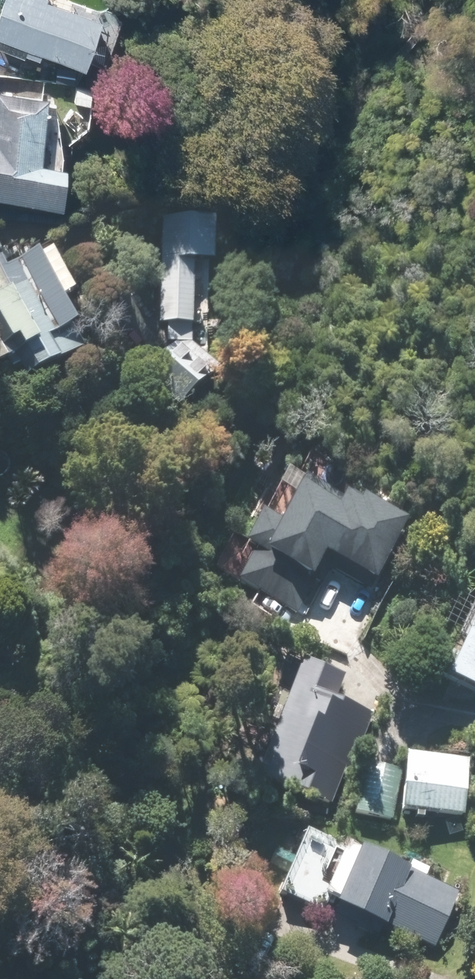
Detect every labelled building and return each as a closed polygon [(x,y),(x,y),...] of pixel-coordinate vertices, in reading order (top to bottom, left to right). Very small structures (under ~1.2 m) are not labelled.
[(85,69),(102,21),(50,2),(50,0),(2,0),(0,4),(0,47),(40,62),(43,53),(85,69)] [(0,93),(0,202),(63,206),(66,164),(41,162),(45,96),(0,93)] [(162,220),(158,325),(193,326),(195,264),(212,264),(213,222),(162,220)] [(52,256),(41,262),(35,251),(0,269),(0,326),(31,387),(89,358),(63,308),(76,302),(52,256)] [(183,339),(152,367),(187,406),(218,378),(183,339)] [(407,518),(302,475),(284,520),(264,512),(237,580),(304,607),(324,559),(381,582),(407,518)] [(444,677),(474,692),(474,611),(444,677)] [(343,678),(301,659),(247,773),(325,810),(368,717),(333,700),(343,678)] [(424,813),(463,815),(465,758),(358,753),(355,817),(423,820),(424,813)] [(461,888),(362,844),(334,909),(433,952),(461,888)]
